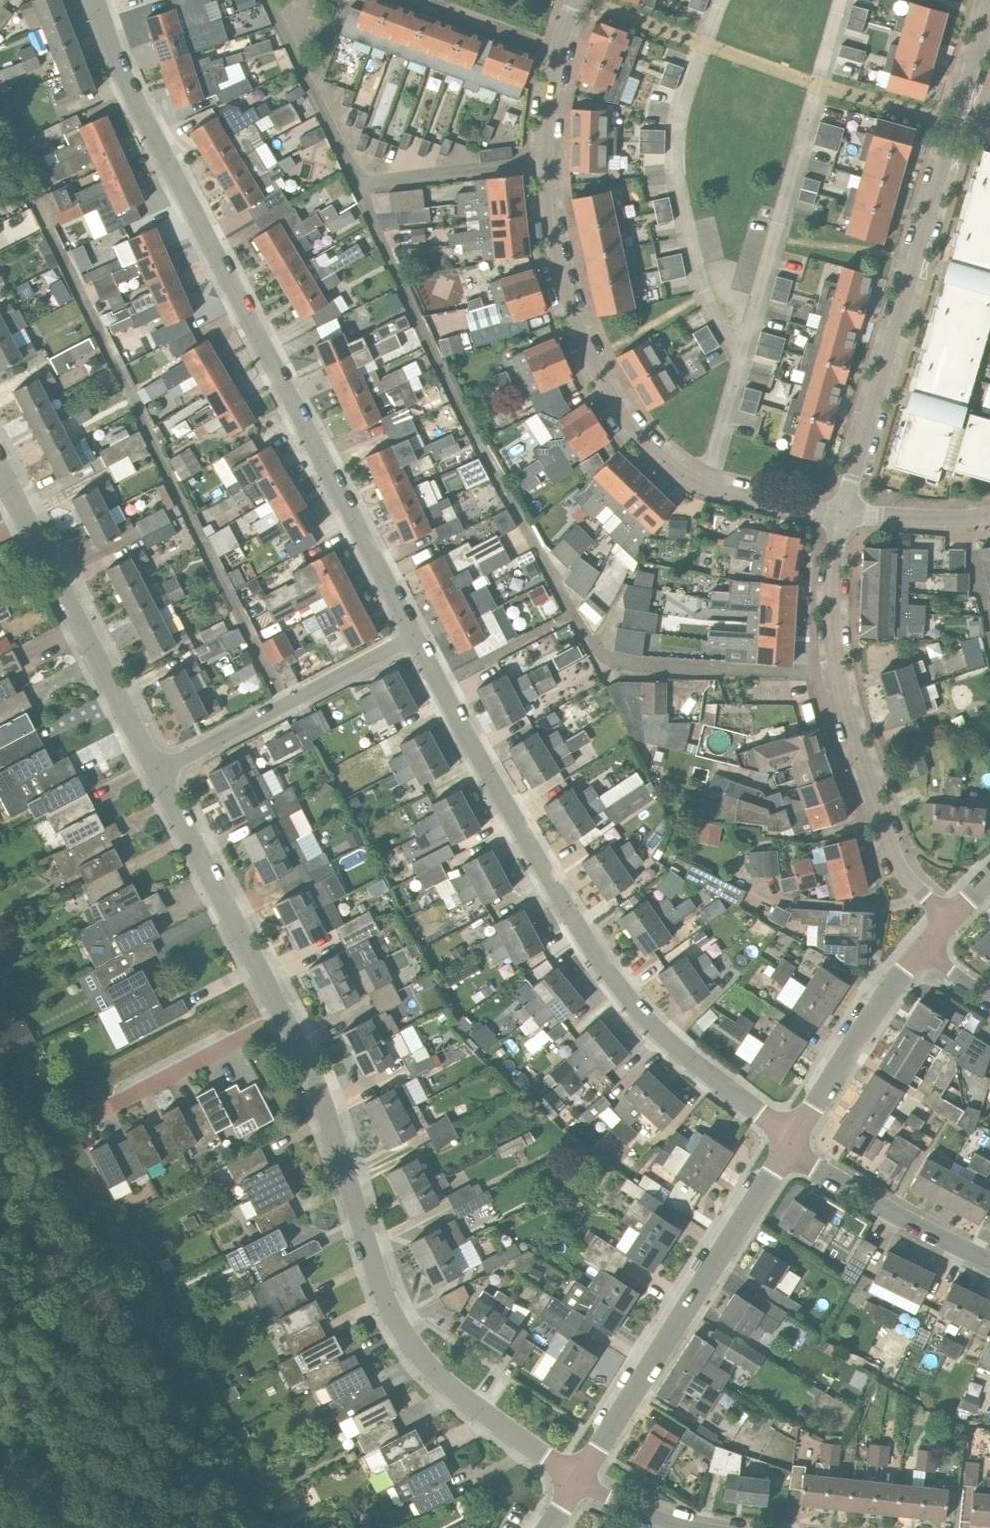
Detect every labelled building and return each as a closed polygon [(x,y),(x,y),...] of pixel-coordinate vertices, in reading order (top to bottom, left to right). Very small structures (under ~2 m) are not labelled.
[(42,26),(68,16),(62,0),(34,0),(19,6),(23,16),(36,11),(42,26)] [(202,7),(212,3),(211,0),(172,0),(175,9),(146,18),(154,40),(207,23),(202,7)] [(255,0),(236,0),(240,11),(257,5),(255,0)] [(381,0),(367,0),(363,11),(350,6),(340,33),(372,45),(388,2),(381,0)] [(653,8),(656,0),(631,0),(653,8)] [(704,0),(691,0),(688,7),(704,13),(708,1),(704,0)] [(388,2),(372,45),(391,52),(407,9),(388,2)] [(906,18),(898,16),(894,30),(902,33),(939,43),(947,13),(910,3),(906,18)] [(852,5),(849,17),(865,21),(868,10),(852,5)] [(0,11),(0,30),(13,14),(3,7),(0,11)] [(407,9),(391,52),(409,59),(425,16),(407,9)] [(77,41),(68,16),(42,26),(51,50),(77,41)] [(425,16),(409,59),(428,66),(444,23),(425,16)] [(154,40),(161,63),(190,54),(221,44),(218,33),(228,30),(224,17),(207,23),(154,40)] [(849,17),(846,29),(862,33),(865,21),(849,17)] [(642,38),(597,22),(589,42),(591,42),(635,58),(642,38)] [(463,30),(444,23),(428,66),(447,73),(463,30)] [(481,37),(463,30),(447,73),(465,80),(481,37)] [(939,43),(902,33),(898,46),(891,44),(887,57),(931,70),(939,43)] [(514,48),(481,37),(465,80),(463,87),(478,92),(480,86),(498,92),(514,48)] [(248,60),(274,52),(270,40),(244,48),(248,60)] [(87,66),(77,41),(51,50),(61,75),(87,66)] [(628,76),(635,58),(591,42),(585,61),(628,76)] [(862,63),(866,51),(842,45),(838,56),(862,63)] [(33,46),(19,52),(22,62),(37,56),(33,46)] [(534,56),(514,48),(498,92),(518,100),(534,56)] [(193,62),(190,54),(161,63),(168,86),(223,67),(244,60),(242,53),(223,59),(223,58),(211,62),(210,57),(193,62)] [(0,71),(0,74),(3,81),(41,66),(37,56),(22,62),(0,71)] [(923,98),(931,70),(887,57),(883,71),(891,73),(887,88),(923,98)] [(628,76),(585,61),(578,79),(607,89),(603,100),(618,103),(620,99),(632,103),(640,81),(628,76)] [(668,62),(664,73),(679,79),(683,68),(668,62)] [(96,91),(87,66),(61,75),(67,90),(53,96),(56,106),(96,91)] [(218,85),(228,81),(223,67),(168,86),(176,108),(205,99),(216,94),(221,92),(221,90),(218,85)] [(679,79),(664,73),(660,85),(675,90),(679,79)] [(247,79),(221,90),(221,92),(216,94),(221,105),(253,90),(247,79)] [(286,96),(291,103),(305,95),(301,87),(286,96)] [(350,107),(356,92),(348,89),(342,105),(350,107)] [(274,125),(277,131),(300,119),(291,103),(268,115),(274,125)] [(254,121),(260,118),(253,107),(243,114),(238,116),(236,113),(225,111),(216,116),(190,132),(202,153),(251,123),(254,121)] [(570,140),(616,141),(617,127),(609,127),(609,111),(571,110),(571,115),(570,115),(570,126),(571,126),(570,140)] [(363,129),(369,114),(361,111),(355,126),(363,129)] [(26,154),(65,135),(81,128),(76,116),(60,123),(32,137),(10,148),(25,176),(35,171),(26,154)] [(55,151),(60,162),(117,138),(107,116),(81,128),(65,135),(70,145),(55,151)] [(878,119),(874,134),(866,132),(862,146),(906,158),(914,129),(878,119)] [(841,140),(844,128),(820,121),(817,133),(841,140)] [(246,142),(258,134),(251,123),(202,153),(214,172),(240,157),(241,158),(252,152),(246,142)] [(489,143),(495,127),(487,124),(481,140),(489,143)] [(305,148),(326,138),(320,127),(299,137),(305,148)] [(640,129),(640,142),(665,142),(665,130),(640,129)] [(407,150),(412,135),(413,134),(405,131),(399,147),(407,150)] [(364,152),(369,136),(361,133),(356,149),(364,152)] [(841,140),(817,133),(813,145),(838,152),(841,140)] [(126,158),(117,138),(60,162),(50,167),(56,181),(82,170),(81,167),(94,161),(99,171),(126,158)] [(426,157),(431,141),(424,138),(418,154),(426,157)] [(447,156),(453,141),(445,138),(439,153),(447,156)] [(383,158),(388,143),(380,140),(375,155),(383,158)] [(570,140),(570,154),(569,154),(569,165),(570,165),(570,170),(608,171),(608,155),(616,155),(616,141),(570,140)] [(665,144),(665,142),(640,142),(639,154),(665,154),(665,144)] [(866,162),(862,176),(899,186),(906,158),(862,146),(858,159),(866,162)] [(481,162),(513,158),(511,147),(480,150),(481,162)] [(241,158),(240,157),(214,172),(226,193),(266,169),(254,150),(252,152),(241,158)] [(989,302),(989,152),(984,150),(952,261),(951,261),(951,262),(955,264),(950,281),(945,280),(945,281),(946,281),(930,336),(976,350),(989,302)] [(266,169),(226,193),(239,214),(247,208),(254,220),(287,200),(275,181),(284,175),(283,174),(297,166),(290,156),(277,163),(266,169)] [(135,181),(126,158),(99,171),(103,181),(76,194),(71,183),(47,194),(55,215),(80,204),(108,192),(135,181)] [(476,191),(457,193),(458,202),(523,195),(521,175),(475,180),(476,191)] [(850,188),(847,201),(891,214),(899,186),(862,176),(858,190),(850,188)] [(817,193),(820,181),(805,177),(801,189),(817,193)] [(108,192),(80,204),(84,215),(97,209),(102,221),(106,230),(141,215),(137,205),(145,202),(135,181),(108,192)] [(396,211),(423,209),(421,189),(389,192),(390,199),(391,212),(396,211)] [(817,193),(801,189),(798,200),(814,205),(817,193)] [(621,205),(613,207),(610,191),(573,199),(574,204),(573,204),(575,215),(576,215),(579,229),(624,219),(621,205)] [(525,215),(523,195),(458,202),(458,211),(478,209),(479,219),(525,215)] [(669,197),(653,200),(655,212),(672,209),(669,197)] [(316,228),(326,222),(330,220),(338,215),(333,205),(321,212),(319,209),(309,215),(310,217),(303,221),(294,208),(293,208),(287,200),(254,220),(262,233),(253,238),(265,257),(316,227),(316,228)] [(883,243),(891,214),(847,201),(843,215),(851,217),(846,232),(883,243)] [(84,215),(80,204),(55,215),(60,223),(61,225),(84,215)] [(423,209),(396,211),(397,224),(406,223),(431,221),(429,208),(423,209)] [(356,220),(350,209),(330,220),(326,222),(332,233),(356,220)] [(655,212),(658,224),(674,220),(672,209),(655,212)] [(527,234),(525,215),(479,219),(480,230),(460,232),(461,241),(527,234)] [(584,253),(585,257),(622,249),(619,234),(627,233),(624,219),(579,229),(582,242),(581,242),(583,253),(584,253)] [(123,269),(166,250),(156,227),(113,246),(119,260),(83,276),(86,283),(92,281),(93,282),(123,269)] [(265,257),(278,278),(304,263),(299,255),(313,247),(309,242),(320,236),(316,228),(265,257)] [(423,231),(411,233),(412,245),(425,244),(423,231)] [(529,255),(527,234),(461,241),(462,250),(482,248),(483,260),(529,255)] [(104,262),(95,240),(74,248),(82,270),(104,262)] [(304,264),(304,263),(278,278),(290,298),(335,272),(364,255),(357,244),(338,256),(339,260),(326,268),(319,266),(314,257),(304,264)] [(633,262),(625,263),(622,249),(585,257),(585,258),(584,258),(587,272),(588,271),(591,285),(636,275),(633,262)] [(123,269),(93,282),(101,302),(121,294),(117,285),(143,273),(147,283),(175,271),(166,250),(123,269)] [(681,253),(656,259),(659,270),(684,265),(681,253)] [(499,268),(502,277),(515,273),(513,264),(499,268)] [(684,265),(659,270),(662,282),(686,277),(684,265)] [(838,284),(825,280),(820,297),(864,309),(873,276),(843,267),(838,284)] [(492,293),(495,304),(540,290),(534,269),(501,279),(489,283),(492,293)] [(184,292),(175,271),(147,283),(151,292),(130,301),(132,306),(127,309),(130,316),(156,303),(157,303),(184,292)] [(290,298),(302,319),(311,314),(319,327),(341,316),(332,300),(328,303),(323,294),(341,282),(336,273),(335,272),(290,298)] [(598,314),(635,306),(631,291),(639,289),(636,275),(591,285),(593,296),(596,309),(598,314)] [(793,280),(777,276),(774,288),(789,292),(793,280)] [(28,281),(9,291),(17,306),(36,295),(28,281)] [(786,304),(789,292),(774,288),(770,299),(786,304)] [(540,290),(495,304),(501,323),(470,332),(475,347),(528,330),(525,318),(546,311),(540,290)] [(194,314),(184,292),(157,303),(156,303),(130,316),(136,328),(162,316),(166,325),(161,327),(168,343),(191,331),(185,318),(194,314)] [(467,301),(470,311),(484,307),(481,297),(467,301)] [(817,330),(855,340),(864,309),(820,297),(815,314),(821,316),(817,330)] [(10,335),(3,320),(16,313),(11,304),(0,310),(0,340),(10,335)] [(325,366),(396,334),(411,327),(405,315),(373,329),(375,334),(364,339),(363,335),(347,342),(343,332),(315,344),(325,366)] [(134,324),(130,316),(110,326),(113,334),(134,324)] [(699,344),(713,335),(707,325),(693,334),(699,344)] [(855,340),(817,330),(813,344),(807,342),(803,356),(848,368),(855,340)] [(194,375),(219,360),(207,339),(198,344),(191,331),(168,343),(177,359),(182,355),(186,362),(161,377),(161,378),(144,388),(151,400),(168,391),(169,391),(177,386),(179,384),(180,384),(194,375)] [(761,331),(758,343),(782,350),(786,338),(761,331)] [(402,347),(396,334),(325,366),(335,388),(362,375),(362,376),(375,371),(379,369),(374,359),(402,347)] [(10,335),(0,340),(0,370),(37,351),(31,342),(18,349),(10,335)] [(699,344),(705,354),(719,346),(713,335),(699,344)] [(90,338),(95,350),(100,347),(95,336),(90,338)] [(976,350),(930,336),(914,391),(913,391),(913,392),(918,393),(912,411),(908,410),(907,411),(908,411),(904,426),(910,428),(903,453),(897,451),(892,467),(938,480),(942,467),(989,481),(989,419),(970,413),(966,429),(954,425),(976,350)] [(457,337),(438,343),(443,357),(462,351),(457,337)] [(521,376),(564,358),(556,337),(524,351),(525,351),(513,356),(521,376)] [(90,338),(49,359),(57,375),(70,369),(67,364),(95,350),(90,338)] [(657,352),(649,339),(617,358),(619,363),(618,363),(624,373),(625,372),(632,384),(671,360),(664,348),(657,352)] [(755,355),(779,361),(782,350),(758,343),(755,355)] [(806,371),(802,385),(840,396),(848,368),(803,356),(800,369),(806,371)] [(573,378),(564,358),(521,376),(530,396),(541,391),(542,391),(573,378)] [(232,380),(219,360),(194,375),(206,396),(232,380)] [(645,405),(647,410),(680,390),(672,377),(679,373),(671,360),(632,384),(639,396),(638,396),(644,406),(645,405)] [(362,375),(335,388),(344,409),(407,380),(402,369),(384,376),(381,382),(380,382),(375,371),(362,376),(362,375)] [(26,412),(49,400),(43,387),(56,381),(51,371),(14,390),(26,412)] [(497,386),(510,381),(506,371),(493,377),(497,386)] [(344,409),(345,410),(354,431),(381,419),(377,409),(415,393),(409,379),(407,380),(344,409)] [(211,405),(189,418),(195,429),(205,423),(218,416),(244,400),(232,380),(206,396),(211,405)] [(515,391),(510,381),(497,386),(502,396),(515,391)] [(177,386),(169,391),(168,391),(173,399),(184,393),(179,384),(177,386)] [(831,427),(840,396),(802,385),(798,399),(792,398),(787,415),(831,427)] [(743,399),(758,403),(762,391),(746,387),(743,399)] [(74,415),(88,408),(83,398),(70,405),(74,415)] [(985,398),(981,411),(989,414),(989,399),(985,398)] [(538,460),(598,421),(586,403),(572,412),(564,399),(537,413),(546,429),(553,439),(545,444),(545,443),(533,451),(538,460)] [(755,415),(758,403),(743,399),(739,410),(755,415)] [(61,422),(49,400),(26,412),(37,434),(61,422)] [(218,416),(205,423),(203,424),(208,432),(207,433),(208,434),(224,425),(230,436),(256,420),(244,400),(218,416)] [(149,404),(148,410),(151,414),(156,416),(161,413),(162,408),(160,403),(154,401),(149,404)] [(391,430),(413,420),(407,406),(384,416),(391,430)] [(94,418),(88,408),(74,415),(80,426),(94,418)] [(791,452),(822,461),(831,427),(787,415),(782,431),(796,435),(791,452)] [(452,434),(413,452),(407,440),(418,435),(413,420),(391,430),(396,442),(365,456),(375,479),(456,442),(452,434)] [(538,460),(512,477),(521,492),(527,489),(529,492),(542,483),(536,475),(544,469),(556,461),(556,460),(564,455),(570,465),(581,458),(581,459),(610,440),(598,421),(538,460)] [(72,444),(66,433),(61,422),(37,434),(48,456),(72,444)] [(207,433),(208,432),(203,424),(196,429),(195,429),(193,430),(198,438),(207,433)] [(107,467),(128,456),(146,446),(139,431),(99,452),(107,467)] [(227,488),(232,496),(243,489),(257,481),(283,465),(270,445),(259,451),(251,438),(222,456),(238,481),(227,488)] [(456,443),(456,442),(375,479),(385,500),(412,488),(408,479),(435,467),(433,462),(461,450),(458,442),(456,443)] [(83,466),(72,444),(48,456),(60,478),(83,466)] [(128,456),(132,463),(148,454),(145,447),(128,456)] [(190,448),(171,459),(170,460),(182,480),(183,481),(206,466),(194,447),(190,449),(190,448)] [(587,513),(632,466),(617,451),(585,485),(593,493),(580,507),(587,513)] [(591,478),(604,463),(598,454),(580,465),(591,478)] [(115,483),(136,472),(128,456),(107,467),(115,483)] [(489,479),(477,458),(457,467),(467,488),(489,479)] [(243,489),(232,496),(209,508),(214,516),(248,498),(250,501),(264,493),(269,500),(295,485),(283,465),(257,481),(243,489)] [(614,513),(646,479),(632,466),(587,513),(593,520),(607,506),(614,513)] [(661,493),(646,479),(614,513),(622,521),(609,535),(616,542),(661,493)] [(85,523),(108,511),(101,496),(114,489),(109,480),(73,499),(85,523)] [(394,521),(448,497),(445,489),(434,494),(428,481),(412,488),(385,500),(394,521)] [(158,488),(165,502),(172,498),(165,484),(158,488)] [(307,506),(295,485),(269,500),(276,513),(251,529),(256,536),(307,506)] [(661,493),(616,542),(611,550),(634,572),(638,563),(639,546),(644,541),(676,507),(661,493)] [(443,515),(441,511),(452,506),(448,497),(394,521),(404,543),(431,531),(428,522),(443,515)] [(98,547),(121,535),(116,525),(126,520),(119,505),(108,511),(85,523),(98,547)] [(319,526),(307,506),(256,536),(261,544),(272,538),(273,540),(275,538),(282,549),(294,541),(319,526)] [(587,513),(580,507),(575,512),(582,518),(587,513)] [(143,536),(170,522),(163,509),(136,523),(143,536)] [(502,536),(517,527),(507,509),(492,517),(502,536)] [(458,517),(458,518),(446,523),(435,529),(441,542),(464,530),(458,517)] [(134,528),(129,518),(126,520),(116,525),(121,535),(134,528)] [(686,521),(669,519),(668,536),(684,537),(686,521)] [(177,534),(170,522),(143,536),(149,548),(177,534)] [(229,526),(208,537),(219,557),(220,556),(240,545),(229,526)] [(569,567),(572,570),(579,556),(592,542),(575,526),(551,551),(568,568),(569,567)] [(737,548),(800,559),(804,538),(757,530),(756,542),(738,540),(723,538),(722,546),(723,546),(737,548)] [(426,590),(504,549),(497,535),(472,547),(468,541),(415,569),(426,590)] [(224,554),(231,567),(247,558),(240,545),(224,554)] [(721,554),(736,556),(737,548),(723,546),(721,554)] [(980,549),(989,588),(989,547),(980,549)] [(800,559),(737,548),(736,556),(736,558),(748,560),(752,561),(750,572),(797,580),(800,559)] [(862,569),(927,572),(928,549),(908,549),(863,548),(862,569)] [(511,562),(504,549),(426,590),(437,611),(464,597),(460,589),(511,562)] [(965,569),(966,549),(949,549),(949,569),(965,569)] [(118,591),(142,578),(136,566),(148,560),(143,550),(107,569),(118,591)] [(318,584),(344,570),(334,550),(307,564),(308,565),(293,573),(296,582),(287,587),(286,585),(262,597),(270,611),(318,584)] [(530,550),(515,558),(520,567),(535,559),(530,550)] [(579,556),(572,570),(564,582),(584,598),(600,572),(579,556)] [(539,574),(534,564),(526,568),(531,578),(539,574)] [(237,569),(228,574),(235,588),(245,583),(237,569)] [(861,591),(909,593),(909,580),(927,580),(927,572),(862,569),(861,591)] [(355,591),(344,570),(318,584),(270,611),(275,623),(324,597),(328,605),(355,591)] [(949,573),(945,573),(944,590),(969,590),(969,573),(965,573),(949,573)] [(10,584),(7,576),(0,579),(0,586),(1,588),(10,584)] [(130,613),(153,601),(148,589),(142,578),(118,591),(130,613)] [(176,578),(162,585),(167,594),(180,587),(181,586),(176,578)] [(248,582),(254,595),(263,591),(257,578),(248,582)] [(729,601),(795,605),(796,584),(750,581),(730,579),(729,591),(711,590),(711,598),(729,601)] [(648,612),(652,589),(628,585),(623,596),(625,608),(648,612)] [(542,586),(528,593),(535,606),(549,599),(542,586)] [(180,587),(167,594),(153,601),(130,613),(141,635),(165,622),(159,610),(172,603),(185,596),(180,587)] [(340,626),(366,612),(355,591),(328,605),(329,606),(314,615),(321,627),(310,633),(314,640),(340,626)] [(923,616),(925,616),(925,605),(908,604),(909,593),(861,591),(861,613),(923,616)] [(12,616),(0,592),(0,622),(12,616)] [(469,607),(464,597),(437,611),(448,631),(501,604),(497,596),(485,603),(483,599),(469,607)] [(747,622),(794,624),(795,605),(729,601),(711,598),(711,601),(710,608),(728,609),(728,610),(748,611),(747,622)] [(518,637),(501,604),(448,631),(459,653),(473,645),(480,657),(518,637)] [(301,615),(312,609),(309,605),(299,610),(301,615)] [(625,608),(622,630),(645,633),(648,612),(625,608)] [(378,634),(366,612),(340,626),(314,640),(319,648),(325,644),(332,658),(378,634)] [(604,616),(599,612),(588,623),(593,628),(604,616)] [(923,616),(861,613),(860,635),(923,637),(923,616)] [(177,615),(165,622),(141,635),(152,657),(189,638),(185,629),(177,615)] [(200,633),(205,643),(228,631),(223,621),(200,633)] [(979,637),(979,621),(971,621),(971,637),(979,637)] [(792,644),(794,624),(747,622),(746,632),(709,630),(708,640),(726,642),(726,640),(792,644)] [(568,626),(555,633),(559,641),(572,634),(568,626)] [(238,628),(220,636),(227,650),(245,642),(238,628)] [(618,629),(615,651),(642,657),(642,656),(645,633),(622,630),(618,629)] [(292,653),(295,652),(284,632),(262,643),(273,664),(292,653)] [(195,649),(202,663),(227,650),(220,636),(195,649)] [(2,639),(0,640),(0,655),(8,651),(2,639)] [(982,667),(975,639),(960,643),(967,671),(982,667)] [(726,640),(726,642),(726,649),(725,660),(745,662),(791,665),(792,644),(726,640)] [(577,646),(564,652),(570,663),(583,656),(577,646)] [(238,656),(244,667),(253,662),(248,651),(238,656)] [(273,664),(283,684),(296,677),(290,665),(297,661),(292,653),(273,664)] [(888,698),(918,688),(914,674),(925,671),(922,660),(880,673),(888,698)] [(172,704),(196,692),(188,676),(201,669),(197,661),(160,680),(172,704)] [(240,684),(257,675),(251,664),(229,675),(235,686),(240,684)] [(540,682),(551,676),(546,665),(534,671),(540,682)] [(357,702),(363,713),(407,690),(396,670),(369,684),(374,693),(357,702)] [(478,688),(488,708),(540,682),(534,671),(527,675),(526,674),(509,682),(505,674),(478,688)] [(17,692),(9,676),(1,680),(0,677),(0,701),(17,692)] [(540,682),(488,708),(499,729),(526,715),(521,706),(538,697),(538,696),(557,686),(551,676),(540,682)] [(642,742),(642,714),(642,682),(618,681),(607,686),(631,738),(642,742)] [(666,682),(642,682),(642,714),(666,714),(666,682)] [(923,703),(918,688),(888,698),(896,722),(938,708),(935,699),(923,703)] [(407,690),(363,713),(369,725),(386,716),(390,724),(418,710),(407,690)] [(17,692),(0,701),(0,746),(36,729),(27,712),(21,715),(17,709),(23,705),(17,692)] [(204,706),(196,692),(172,704),(185,728),(222,709),(217,699),(204,706)] [(704,724),(714,727),(719,694),(708,692),(704,724)] [(984,709),(971,717),(976,725),(989,717),(984,709)] [(546,716),(552,726),(561,721),(556,711),(546,716)] [(301,719),(305,725),(312,741),(322,736),(311,714),(301,719)] [(683,752),(690,723),(668,722),(668,714),(666,714),(642,714),(642,742),(646,744),(683,752)] [(312,741),(305,725),(266,744),(275,761),(302,747),(305,753),(316,748),(312,741)] [(755,770),(762,772),(770,768),(792,762),(824,752),(825,752),(818,728),(754,747),(735,754),(738,767),(755,770)] [(36,729),(0,746),(0,760),(5,769),(9,767),(17,783),(68,757),(68,756),(54,764),(45,747),(32,755),(28,749),(35,745),(29,733),(36,729)] [(395,773),(439,750),(428,729),(401,744),(406,753),(389,762),(374,770),(379,779),(394,772),(395,773)] [(509,748),(521,767),(564,741),(558,730),(541,740),(536,732),(509,748)] [(533,787),(559,771),(575,762),(577,762),(571,753),(591,742),(585,730),(565,742),(564,741),(521,767),(533,787)] [(697,745),(688,743),(686,751),(695,753),(697,745)] [(439,750),(395,773),(401,784),(417,776),(421,784),(449,770),(439,750)] [(825,757),(824,752),(792,762),(792,765),(774,772),(778,784),(795,777),(799,785),(831,774),(825,757)] [(220,797),(262,775),(261,774),(260,775),(249,753),(209,774),(220,797)] [(912,777),(928,772),(922,753),(906,758),(912,777)] [(17,783),(0,792),(0,798),(10,817),(30,806),(28,803),(42,796),(50,811),(86,792),(78,775),(73,778),(70,771),(75,769),(68,757),(17,783)] [(769,774),(762,772),(755,770),(752,781),(767,784),(769,774)] [(599,797),(599,796),(557,824),(570,843),(595,826),(590,818),(604,808),(615,825),(659,795),(650,781),(645,785),(637,772),(599,797)] [(788,814),(839,795),(831,774),(799,785),(804,800),(801,800),(791,798),(784,801),(781,792),(765,797),(760,799),(757,808),(770,812),(786,808),(788,814)] [(252,822),(297,798),(292,787),(273,797),(262,775),(220,797),(231,818),(246,811),(252,822)] [(610,776),(604,780),(609,789),(615,785),(610,776)] [(958,832),(960,806),(959,806),(962,778),(947,776),(944,805),(926,803),(924,818),(933,819),(932,829),(958,832)] [(337,788),(327,781),(319,793),(330,800),(337,788)] [(760,799),(762,792),(730,781),(725,795),(738,799),(738,802),(757,808),(760,799)] [(557,824),(599,796),(592,785),(576,796),(571,788),(544,805),(557,824)] [(417,837),(426,832),(470,809),(459,789),(432,803),(437,813),(421,822),(419,822),(411,826),(417,837)] [(69,847),(98,832),(105,828),(96,811),(91,814),(88,807),(93,805),(86,792),(50,811),(45,813),(56,834),(60,831),(69,847)] [(738,799),(725,795),(720,794),(720,798),(717,818),(735,820),(767,824),(770,812),(757,808),(738,802),(738,799)] [(354,809),(362,804),(358,795),(349,800),(354,809)] [(847,818),(839,795),(788,814),(786,808),(770,812),(767,824),(767,825),(767,828),(781,830),(792,826),(794,834),(814,827),(814,828),(847,818)] [(303,808),(297,798),(252,822),(257,832),(242,839),(254,861),(296,839),(300,837),(314,830),(303,808)] [(686,817),(703,819),(704,807),(688,805),(686,817)] [(960,806),(958,832),(983,835),(984,824),(989,825),(989,809),(960,806)] [(470,809),(426,832),(432,844),(449,835),(453,844),(481,829),(470,809)] [(666,832),(667,827),(668,818),(665,816),(660,823),(664,827),(662,829),(666,832)] [(700,839),(721,843),(725,823),(704,819),(700,839)] [(105,845),(98,832),(69,847),(64,850),(52,855),(64,880),(81,872),(87,883),(116,868),(123,864),(115,847),(103,853),(100,847),(105,845)] [(823,846),(830,872),(861,864),(855,838),(823,846)] [(285,886),(331,863),(325,852),(307,861),(296,839),(254,861),(265,883),(279,875),(285,886)] [(582,862),(595,881),(637,852),(630,842),(613,853),(608,844),(582,862)] [(440,864),(454,857),(447,844),(411,864),(417,876),(440,864)] [(452,882),(457,892),(502,869),(491,849),(463,863),(468,873),(452,882)] [(659,861),(663,853),(658,850),(654,857),(659,861)] [(777,850),(764,851),(766,876),(779,875),(777,850)] [(766,876),(764,851),(750,852),(752,877),(766,876)] [(637,852),(595,881),(608,899),(634,882),(628,874),(644,862),(637,852)] [(795,877),(815,872),(811,858),(792,863),(794,872),(795,875),(795,877)] [(336,874),(331,863),(285,886),(290,896),(276,904),(287,926),(333,902),(345,894),(335,874),(336,874)] [(448,878),(440,864),(417,876),(425,891),(448,878)] [(861,864),(830,872),(824,874),(830,899),(868,889),(861,864)] [(739,905),(746,892),(691,865),(685,878),(739,905)] [(125,908),(135,903),(142,900),(133,882),(121,888),(118,882),(122,879),(116,868),(87,883),(82,885),(92,905),(97,902),(105,919),(116,913),(125,908)] [(502,869),(457,892),(463,903),(480,894),(485,904),(512,889),(502,869)] [(795,877),(799,889),(818,884),(815,872),(795,877)] [(795,875),(780,879),(784,893),(799,889),(795,877),(795,875)] [(685,881),(676,892),(681,896),(690,885),(685,881)] [(620,917),(633,936),(674,908),(667,898),(652,908),(646,899),(620,917)] [(666,929),(696,908),(690,898),(674,908),(633,936),(646,955),(672,937),(666,929)] [(720,900),(700,913),(708,924),(727,911),(720,900)] [(342,939),(374,922),(369,911),(359,917),(344,924),(333,902),(287,926),(298,948),(327,933),(336,928),(342,939)] [(77,932),(96,968),(124,954),(126,953),(114,928),(136,917),(141,915),(135,903),(125,908),(116,913),(105,919),(100,921),(100,920),(77,932)] [(785,928),(792,914),(775,906),(768,919),(785,928)] [(469,914),(473,921),(482,915),(478,909),(469,914)] [(474,946),(479,956),(489,952),(533,929),(522,909),(495,923),(500,932),(474,946)] [(818,925),(818,935),(869,937),(871,937),(871,929),(873,930),(874,912),(827,910),(792,909),(791,917),(801,918),(800,924),(818,925)] [(151,940),(160,935),(152,917),(139,923),(136,917),(114,928),(126,953),(151,940)] [(374,922),(342,939),(347,949),(369,938),(379,932),(374,922)] [(489,952),(479,956),(483,964),(493,959),(495,963),(512,954),(517,963),(544,949),(533,929),(489,952)] [(973,947),(989,964),(989,929),(973,947)] [(704,931),(693,938),(699,947),(710,940),(704,931)] [(869,937),(818,935),(818,936),(816,945),(826,949),(836,950),(835,956),(841,960),(846,960),(847,961),(866,962),(867,955),(868,955),(869,937)] [(115,1004),(152,985),(143,969),(133,974),(129,967),(158,952),(151,940),(126,953),(124,954),(96,968),(92,970),(102,990),(107,987),(115,1004)] [(408,948),(412,958),(422,953),(417,943),(408,948)] [(463,947),(452,952),(457,962),(467,956),(463,947)] [(309,968),(321,990),(349,976),(337,954),(309,968)] [(672,992),(713,963),(712,961),(707,954),(691,965),(684,955),(659,973),(672,992)] [(783,958),(777,967),(791,976),(797,967),(783,958)] [(450,988),(452,986),(457,984),(482,971),(478,963),(446,980),(450,988)] [(714,964),(713,963),(672,992),(685,1010),(710,993),(705,985),(720,974),(714,964)] [(807,987),(834,1005),(848,983),(821,965),(807,987)] [(349,976),(321,990),(332,1012),(369,993),(374,1004),(397,992),(392,981),(377,989),(366,967),(349,976)] [(529,1019),(532,1017),(570,984),(555,967),(532,987),(538,995),(521,1009),(529,1019)] [(791,976),(777,967),(770,977),(784,986),(791,976)] [(432,976),(422,981),(426,990),(436,985),(432,976)] [(446,980),(440,983),(445,991),(450,988),(446,980)] [(475,994),(480,1001),(495,991),(490,984),(475,994)] [(585,1002),(570,984),(532,1017),(545,1033),(538,1039),(545,1048),(561,1035),(555,1027),(585,1002)] [(152,985),(115,1004),(123,1020),(119,1022),(129,1043),(194,1009),(188,996),(152,1015),(148,1008),(160,1002),(152,985)] [(834,1005),(807,987),(793,1009),(819,1026),(834,1005)] [(418,991),(404,992),(406,1015),(419,1014),(418,991)] [(343,1033),(354,1055),(399,1031),(388,1009),(402,1001),(397,992),(374,1004),(379,1014),(343,1033)] [(957,1064),(983,1080),(989,1057),(989,1046),(962,1029),(954,1040),(939,1031),(947,1017),(920,1001),(904,1025),(955,1055),(957,1064)] [(462,1036),(474,1026),(464,1014),(452,1024),(462,1036)] [(740,1014),(735,1023),(748,1032),(754,1024),(740,1014)] [(524,1026),(530,1034),(539,1026),(532,1019),(524,1026)] [(575,1069),(613,1036),(599,1019),(575,1039),(582,1047),(549,1075),(557,1084),(575,1069)] [(30,1047),(17,1021),(0,1030),(0,1058),(2,1062),(30,1047)] [(765,1043),(792,1061),(806,1039),(779,1021),(765,1043)] [(729,1032),(743,1041),(748,1032),(735,1023),(729,1032)] [(957,1071),(955,1063),(957,1064),(955,1055),(904,1025),(892,1045),(921,1063),(927,1054),(935,1058),(929,1068),(950,1081),(955,1073),(957,1071)] [(482,1048),(493,1039),(482,1027),(471,1036),(482,1048)] [(402,1058),(407,1068),(430,1056),(425,1046),(411,1054),(399,1031),(354,1055),(365,1077),(402,1058)] [(613,1036),(575,1069),(580,1075),(583,1078),(598,1066),(604,1074),(628,1054),(613,1036)] [(792,1061),(765,1043),(757,1054),(750,1065),(777,1083),(792,1061)] [(940,1097),(950,1081),(929,1068),(922,1079),(914,1074),(921,1063),(892,1045),(879,1065),(924,1094),(920,1101),(957,1124),(964,1111),(944,1099),(940,1097)] [(436,1067),(430,1056),(407,1068),(413,1079),(436,1067)] [(609,1130),(619,1138),(630,1126),(643,1111),(665,1087),(646,1070),(624,1093),(626,1095),(612,1110),(621,1118),(609,1130)] [(861,1094),(888,1111),(893,1114),(907,1093),(875,1072),(861,1094)] [(200,1102),(215,1132),(231,1123),(233,1128),(252,1118),(258,1128),(274,1120),(256,1083),(240,1090),(237,1083),(224,1090),(227,1095),(220,1098),(214,1086),(197,1095),(200,1102)] [(365,1103),(377,1125),(416,1105),(404,1083),(365,1103)] [(665,1087),(643,1111),(651,1119),(662,1129),(684,1105),(665,1087)] [(551,1120),(561,1112),(554,1103),(561,1098),(554,1089),(536,1102),(551,1120)] [(846,1117),(873,1135),(888,1111),(861,1094),(846,1117)] [(611,1104),(603,1095),(580,1114),(588,1123),(611,1104)] [(161,1113),(180,1150),(196,1142),(198,1146),(217,1136),(215,1132),(200,1102),(188,1108),(191,1113),(184,1116),(178,1105),(161,1113)] [(416,1105),(377,1125),(388,1147),(425,1127),(427,1126),(416,1105)] [(967,1106),(964,1111),(957,1124),(973,1134),(980,1110),(967,1106)] [(182,1155),(180,1150),(161,1113),(160,1113),(164,1121),(153,1126),(155,1131),(149,1134),(143,1123),(126,1132),(129,1139),(145,1169),(160,1161),(163,1165),(182,1155)] [(905,1123),(919,1132),(925,1122),(911,1113),(905,1123)] [(448,1116),(427,1126),(425,1127),(431,1138),(453,1127),(448,1116)] [(846,1117),(833,1137),(860,1155),(873,1135),(846,1117)] [(627,1146),(638,1133),(630,1126),(619,1138),(627,1146)] [(459,1137),(453,1127),(431,1138),(436,1148),(459,1137)] [(503,1157),(535,1142),(529,1130),(497,1145),(503,1157)] [(669,1140),(683,1148),(689,1139),(676,1131),(676,1130),(669,1140)] [(706,1132),(691,1154),(718,1172),(732,1150),(706,1132)] [(909,1167),(919,1149),(897,1136),(887,1153),(909,1167)] [(127,1184),(147,1173),(145,1169),(129,1139),(119,1144),(121,1149),(113,1153),(108,1141),(90,1150),(109,1187),(125,1179),(127,1184)] [(718,1172),(691,1154),(683,1148),(669,1140),(663,1149),(658,1146),(649,1157),(704,1193),(718,1172)] [(250,1198),(286,1179),(278,1162),(258,1172),(255,1167),(268,1159),(261,1147),(226,1164),(237,1185),(241,1182),(250,1198)] [(976,1173),(985,1158),(975,1152),(967,1168),(976,1173)] [(388,1172),(400,1194),(428,1180),(416,1158),(388,1172)] [(901,1166),(887,1158),(876,1176),(889,1185),(901,1166)] [(985,1158),(976,1173),(987,1179),(989,1173),(989,1161),(985,1158)] [(911,1187),(934,1199),(949,1171),(926,1159),(911,1187)] [(972,1183),(949,1171),(934,1199),(957,1211),(972,1183)] [(443,1172),(428,1180),(400,1194),(411,1216),(439,1202),(434,1193),(450,1185),(443,1172)] [(640,1233),(666,1251),(680,1229),(654,1213),(655,1211),(661,1201),(641,1187),(627,1178),(620,1189),(635,1198),(620,1220),(629,1226),(640,1233)] [(295,1196),(286,1179),(250,1198),(258,1214),(253,1216),(263,1236),(280,1228),(298,1219),(291,1206),(286,1209),(283,1202),(295,1196)] [(957,1211),(980,1223),(989,1204),(989,1192),(972,1183),(957,1211)] [(454,1208),(476,1196),(470,1184),(447,1195),(454,1208)] [(454,1208),(459,1218),(491,1202),(486,1191),(476,1196),(454,1208)] [(811,1244),(827,1219),(815,1212),(815,1211),(795,1198),(779,1224),(811,1244)] [(194,1215),(182,1221),(187,1231),(199,1225),(194,1215)] [(123,1223),(122,1222),(119,1216),(112,1220),(115,1225),(116,1227),(123,1223)] [(411,1243),(423,1265),(451,1250),(453,1249),(467,1242),(455,1220),(411,1243)] [(256,1284),(260,1282),(290,1266),(298,1263),(301,1261),(295,1249),(280,1257),(276,1250),(288,1244),(280,1228),(263,1236),(242,1246),(253,1267),(249,1269),(256,1284)] [(589,1245),(590,1245),(597,1235),(589,1230),(582,1240),(589,1245)] [(666,1251),(640,1233),(627,1253),(653,1271),(666,1251)] [(597,1235),(590,1245),(622,1267),(629,1256),(597,1235)] [(855,1283),(877,1247),(863,1239),(841,1274),(855,1283)] [(488,1272),(520,1255),(514,1244),(482,1261),(488,1272)] [(590,1245),(589,1245),(582,1256),(600,1268),(615,1277),(622,1267),(590,1245)] [(757,1293),(777,1305),(778,1304),(801,1318),(807,1308),(788,1296),(799,1278),(785,1269),(788,1264),(763,1248),(748,1272),(764,1282),(757,1293)] [(464,1271),(453,1249),(451,1250),(423,1265),(434,1286),(464,1271)] [(524,1271),(535,1255),(529,1251),(514,1258),(516,1265),(524,1271)] [(897,1291),(912,1262),(888,1251),(874,1280),(897,1291)] [(935,1274),(912,1262),(897,1291),(921,1303),(935,1274)] [(279,1317),(309,1302),(303,1290),(298,1293),(295,1286),(306,1280),(298,1263),(290,1266),(260,1282),(268,1298),(264,1300),(274,1320),(279,1317)] [(531,1268),(526,1279),(533,1283),(538,1272),(531,1268)] [(587,1289),(625,1314),(638,1293),(615,1277),(600,1268),(587,1289)] [(939,1311),(949,1316),(962,1323),(976,1294),(953,1283),(939,1311)] [(460,1312),(469,1296),(464,1285),(442,1296),(448,1307),(460,1312)] [(543,1288),(529,1311),(539,1318),(547,1307),(554,1296),(543,1288)] [(574,1309),(554,1296),(547,1307),(581,1329),(588,1318),(611,1334),(625,1314),(587,1289),(574,1309)] [(460,1325),(481,1338),(498,1312),(508,1297),(498,1291),(494,1297),(484,1290),(460,1325)] [(777,1305),(757,1293),(751,1303),(735,1293),(720,1317),(749,1336),(763,1312),(779,1322),(785,1311),(777,1306),(777,1305)] [(962,1323),(986,1334),(989,1326),(989,1300),(976,1294),(962,1323)] [(498,1312),(481,1338),(501,1352),(519,1325),(510,1320),(514,1301),(508,1297),(498,1312)] [(316,1298),(309,1302),(279,1317),(287,1334),(283,1336),(293,1355),(327,1338),(321,1326),(315,1329),(312,1323),(325,1316),(316,1298)] [(876,1305),(866,1300),(862,1308),(873,1313),(876,1305)] [(871,1320),(881,1325),(889,1310),(879,1304),(871,1320)] [(573,1340),(581,1329),(547,1307),(539,1318),(571,1339),(573,1340)] [(889,1310),(881,1325),(892,1330),(899,1315),(889,1310)] [(362,1365),(356,1354),(333,1366),(329,1358),(343,1351),(335,1334),(327,1338),(293,1355),(277,1363),(289,1386),(305,1378),(311,1391),(362,1365)] [(694,1334),(675,1363),(719,1392),(730,1376),(704,1360),(713,1346),(694,1334)] [(944,1336),(936,1351),(946,1356),(953,1341),(944,1336)] [(521,1365),(536,1345),(525,1338),(511,1358),(521,1365)] [(597,1356),(573,1340),(571,1339),(558,1360),(583,1377),(597,1356)] [(754,1372),(764,1357),(734,1339),(725,1354),(754,1372)] [(977,1366),(989,1370),(989,1339),(977,1366)] [(946,1356),(957,1361),(964,1346),(953,1341),(946,1356)] [(198,1358),(203,1367),(218,1359),(213,1351),(198,1358)] [(570,1397),(583,1377),(558,1360),(544,1380),(570,1397)] [(719,1392),(675,1363),(657,1392),(676,1405),(685,1390),(696,1398),(691,1406),(705,1415),(719,1392)] [(373,1392),(368,1383),(370,1382),(362,1365),(311,1391),(312,1392),(325,1385),(333,1400),(328,1402),(339,1422),(352,1415),(373,1405),(376,1403),(387,1397),(382,1387),(373,1392)] [(216,1395),(221,1405),(240,1396),(235,1386),(216,1395)] [(970,1411),(974,1412),(978,1397),(966,1394),(962,1408),(970,1411)] [(398,1414),(389,1396),(387,1397),(376,1403),(373,1405),(352,1415),(360,1431),(356,1433),(366,1453),(379,1446),(400,1436),(403,1434),(396,1421),(390,1425),(387,1419),(398,1414)] [(740,1411),(743,1406),(737,1402),(734,1407),(740,1411)] [(800,1407),(796,1414),(804,1419),(809,1412),(800,1407)] [(967,1419),(970,1411),(962,1408),(959,1418),(967,1419)] [(759,1414),(754,1423),(762,1427),(767,1419),(759,1414)] [(634,1458),(655,1472),(678,1436),(656,1422),(634,1458)] [(694,1432),(703,1438),(708,1430),(699,1424),(694,1432)] [(246,1425),(236,1430),(241,1440),(243,1438),(250,1435),(246,1425)] [(427,1467),(443,1459),(447,1457),(441,1445),(423,1454),(420,1447),(425,1445),(416,1427),(403,1434),(400,1436),(379,1446),(366,1453),(363,1454),(372,1472),(375,1470),(376,1472),(384,1468),(393,1484),(406,1478),(427,1467)] [(680,1440),(712,1459),(715,1446),(687,1428),(680,1440)] [(830,1467),(831,1443),(825,1443),(821,1443),(819,1463),(815,1463),(814,1474),(805,1473),(805,1467),(792,1466),(789,1490),(803,1491),(801,1504),(825,1506),(829,1475),(830,1467)] [(838,1444),(831,1443),(830,1467),(838,1467),(841,1445),(838,1444)] [(878,1466),(880,1444),(870,1444),(868,1465),(878,1466)] [(889,1445),(880,1444),(878,1466),(887,1467),(887,1464),(889,1445)] [(715,1446),(712,1459),(709,1471),(727,1476),(725,1499),(767,1504),(770,1478),(739,1475),(740,1455),(715,1446)] [(915,1470),(926,1471),(928,1450),(917,1449),(915,1470)] [(928,1450),(926,1471),(935,1472),(937,1451),(928,1450)] [(346,1456),(350,1462),(357,1458),(354,1453),(346,1456)] [(415,1495),(410,1497),(421,1517),(455,1499),(448,1486),(444,1488),(440,1482),(452,1476),(443,1459),(427,1467),(406,1478),(415,1495)] [(977,1486),(979,1463),(965,1462),(963,1485),(977,1486)] [(989,1477),(983,1476),(981,1492),(973,1491),(970,1522),(989,1524),(989,1471),(989,1477)] [(853,1478),(829,1475),(825,1506),(849,1509),(853,1478)] [(873,1511),(877,1481),(853,1478),(849,1509),(873,1511)] [(897,1514),(901,1483),(877,1481),(873,1511),(897,1514)] [(921,1517),(925,1486),(901,1483),(897,1514),(921,1517)] [(949,1488),(925,1486),(921,1517),(945,1519),(949,1488)] [(279,1508),(275,1510),(281,1520),(285,1518),(287,1521),(305,1511),(297,1497),(279,1507),(279,1508)] [(361,1515),(357,1507),(349,1511),(353,1519),(361,1515)]
